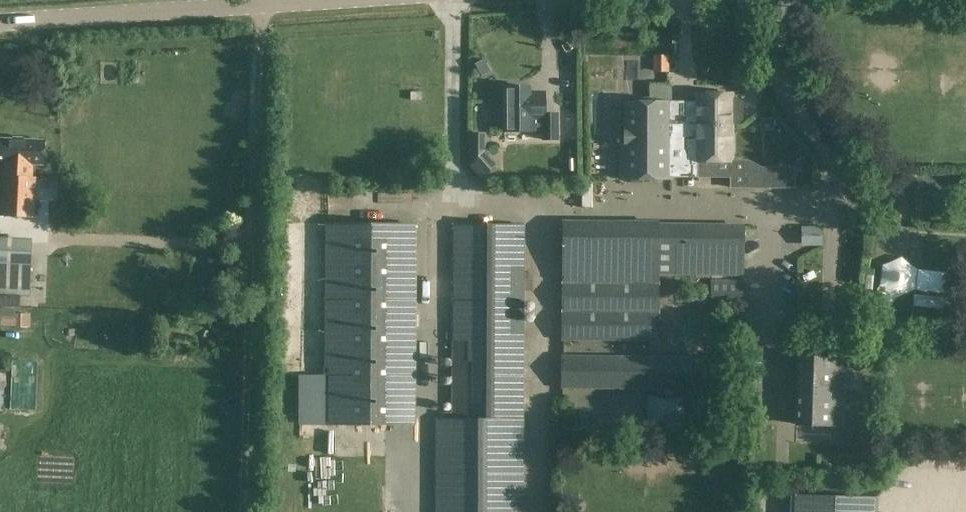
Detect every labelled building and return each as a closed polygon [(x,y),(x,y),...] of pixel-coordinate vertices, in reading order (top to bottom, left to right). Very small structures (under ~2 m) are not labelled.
[(571,49),(567,43),(562,46),(566,52),(571,49)] [(668,56),(654,55),(654,71),(668,72),(668,56)] [(755,101),(759,75),(745,74),(742,99),(755,101)] [(624,161),(620,161),(620,180),(671,180),(671,161),(669,161),(669,85),(649,85),(649,101),(624,102),(624,161)] [(544,92),(529,92),(528,86),(504,87),(505,131),(533,130),(543,130),(543,140),(557,140),(557,114),(545,114),(544,92)] [(696,95),(696,161),(697,161),(731,161),(731,159),(731,124),(736,124),(741,120),(741,103),(736,99),(731,99),(731,95),(696,95)] [(33,178),(34,167),(45,168),(46,142),(0,139),(0,164),(7,164),(6,177),(33,178)] [(731,161),(697,161),(697,177),(730,178),(730,188),(747,188),(794,188),(794,167),(762,167),(748,159),(731,159),(731,161)] [(6,177),(2,177),(0,214),(0,216),(33,218),(36,178),(33,178),(6,177)] [(658,339),(659,275),(659,222),(562,221),(562,338),(658,339)] [(800,246),(819,241),(813,222),(794,228),(800,246)] [(673,224),(672,276),(743,277),(744,225),(673,224)] [(30,296),(32,239),(0,237),(0,294),(30,296)] [(392,247),(392,511),(472,511),(472,247),(392,247)] [(915,292),(953,296),(956,273),(917,269),(901,257),(881,265),(880,284),(870,297),(889,312),(898,300),(915,292)] [(712,280),(711,302),(742,302),(742,281),(712,280)] [(11,319),(15,319),(16,309),(0,308),(0,318),(1,319),(5,319),(4,325),(11,326),(11,319)] [(29,314),(16,313),(16,319),(16,325),(29,325),(29,314)] [(862,346),(843,347),(844,369),(863,368),(862,346)] [(661,390),(677,390),(710,391),(710,357),(562,356),(562,390),(661,390)] [(837,444),(840,359),(798,357),(795,442),(837,444)] [(845,370),(845,384),(862,385),(862,370),(845,370)] [(843,420),(862,421),(863,386),(844,385),(843,420)] [(677,417),(677,390),(661,390),(661,416),(677,417)]
